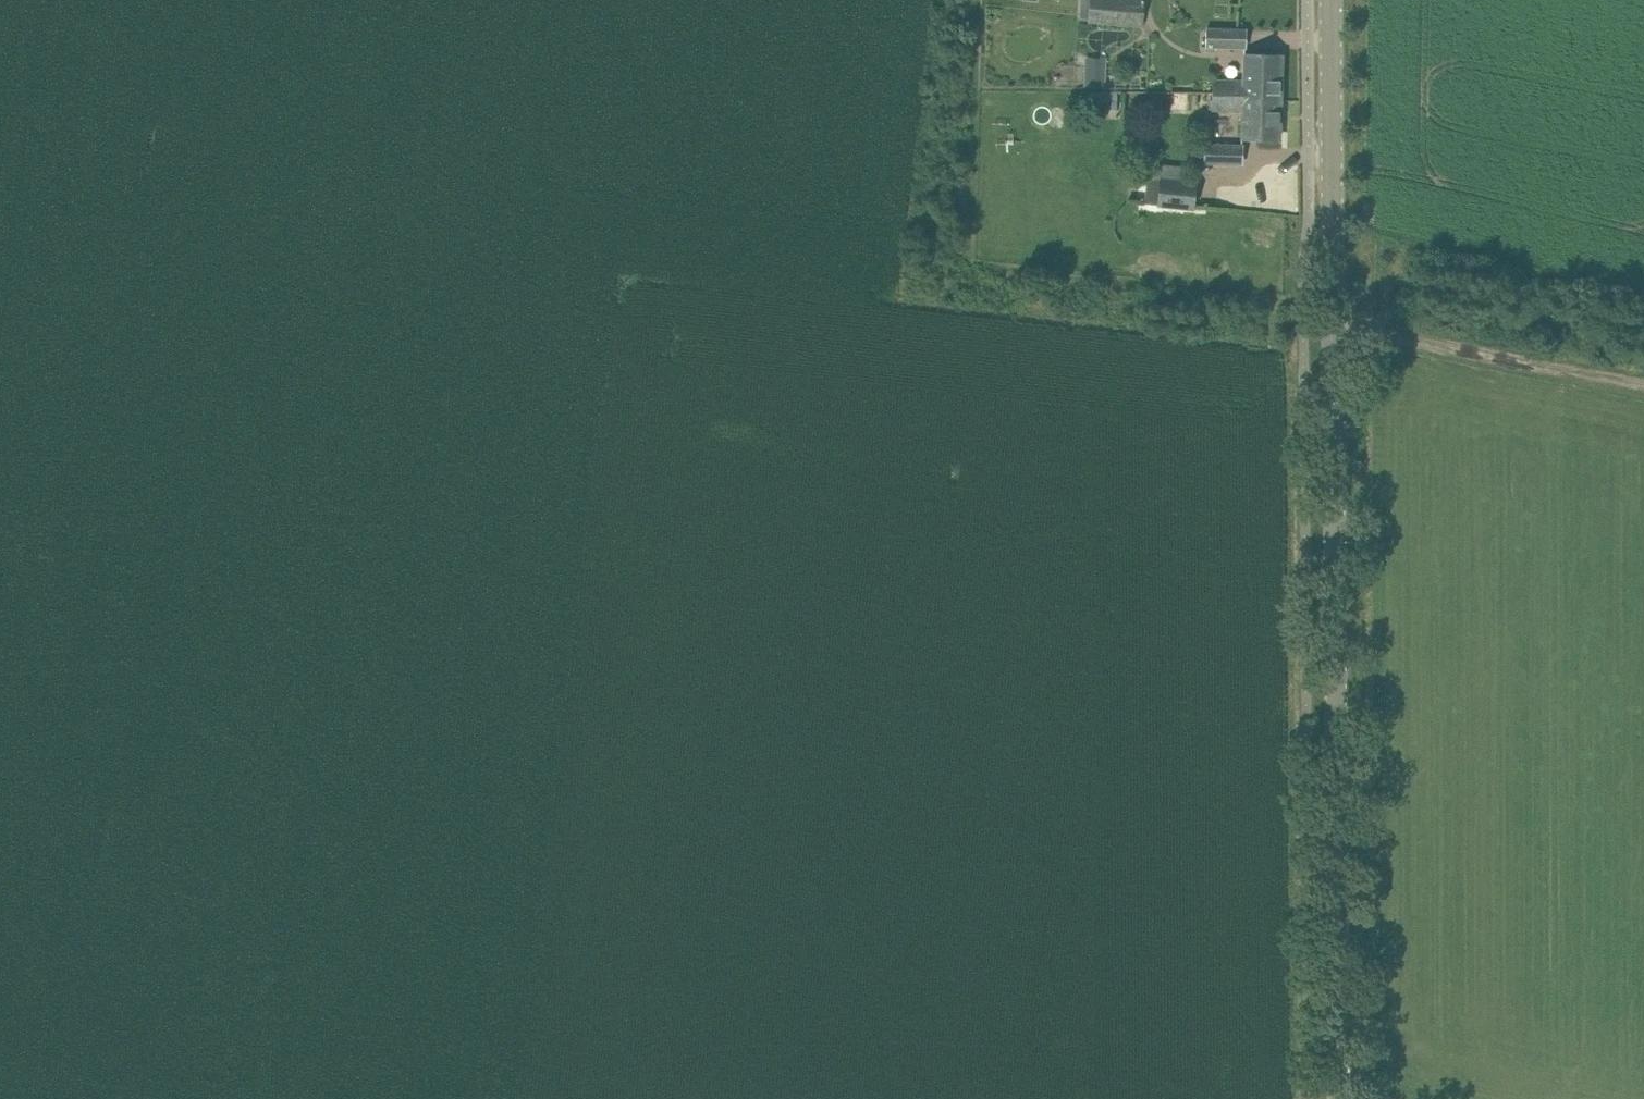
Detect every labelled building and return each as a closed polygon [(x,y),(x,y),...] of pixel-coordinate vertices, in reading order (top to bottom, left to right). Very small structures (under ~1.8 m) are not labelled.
[(1143,27),(1145,0),(1090,0),(1089,23),(1143,27)] [(1245,29),(1206,28),(1205,46),(1245,47),(1245,29)] [(1083,55),(1083,86),(1101,86),(1102,56),(1083,55)] [(1213,79),(1212,91),(1244,92),(1244,88),(1254,89),(1254,99),(1280,99),(1281,56),(1267,55),(1244,55),(1243,80),(1213,79)] [(1242,138),(1257,138),(1279,139),(1280,99),(1254,99),(1254,89),(1244,88),(1244,92),(1212,91),(1212,109),(1242,110),(1242,138)] [(1115,110),(1115,92),(1081,92),(1080,109),(1115,110)] [(1205,144),(1204,162),(1241,163),(1242,145),(1205,144)] [(1147,176),(1144,201),(1157,203),(1157,205),(1194,209),(1197,179),(1160,176),(1160,177),(1147,176)]
